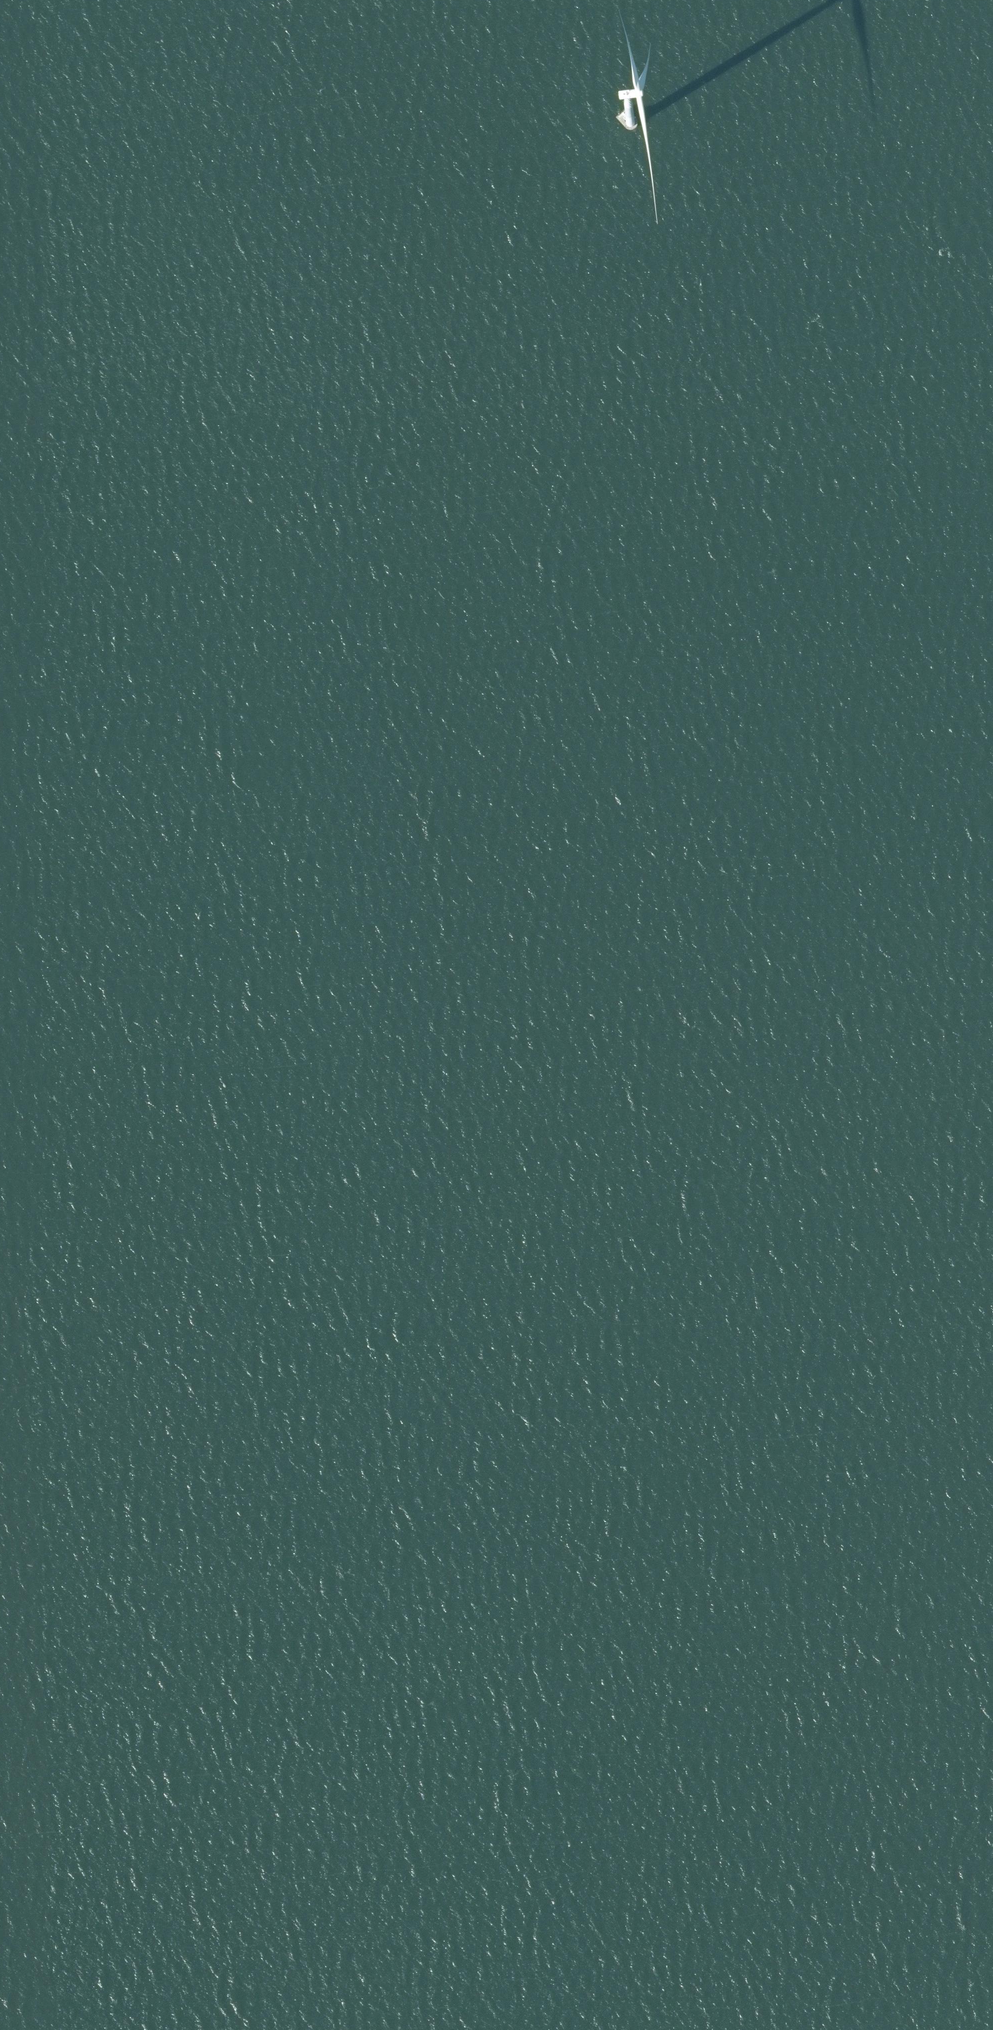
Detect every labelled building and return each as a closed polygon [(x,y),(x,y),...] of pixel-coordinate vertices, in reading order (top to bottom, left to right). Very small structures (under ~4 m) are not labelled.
[(627,123),(627,125),(627,127),(628,128),(629,129),(631,129),(633,129),(634,128),(635,127),(636,125),(635,123),(634,122),(633,121),(631,121),(629,121),(628,122),(627,123)]
